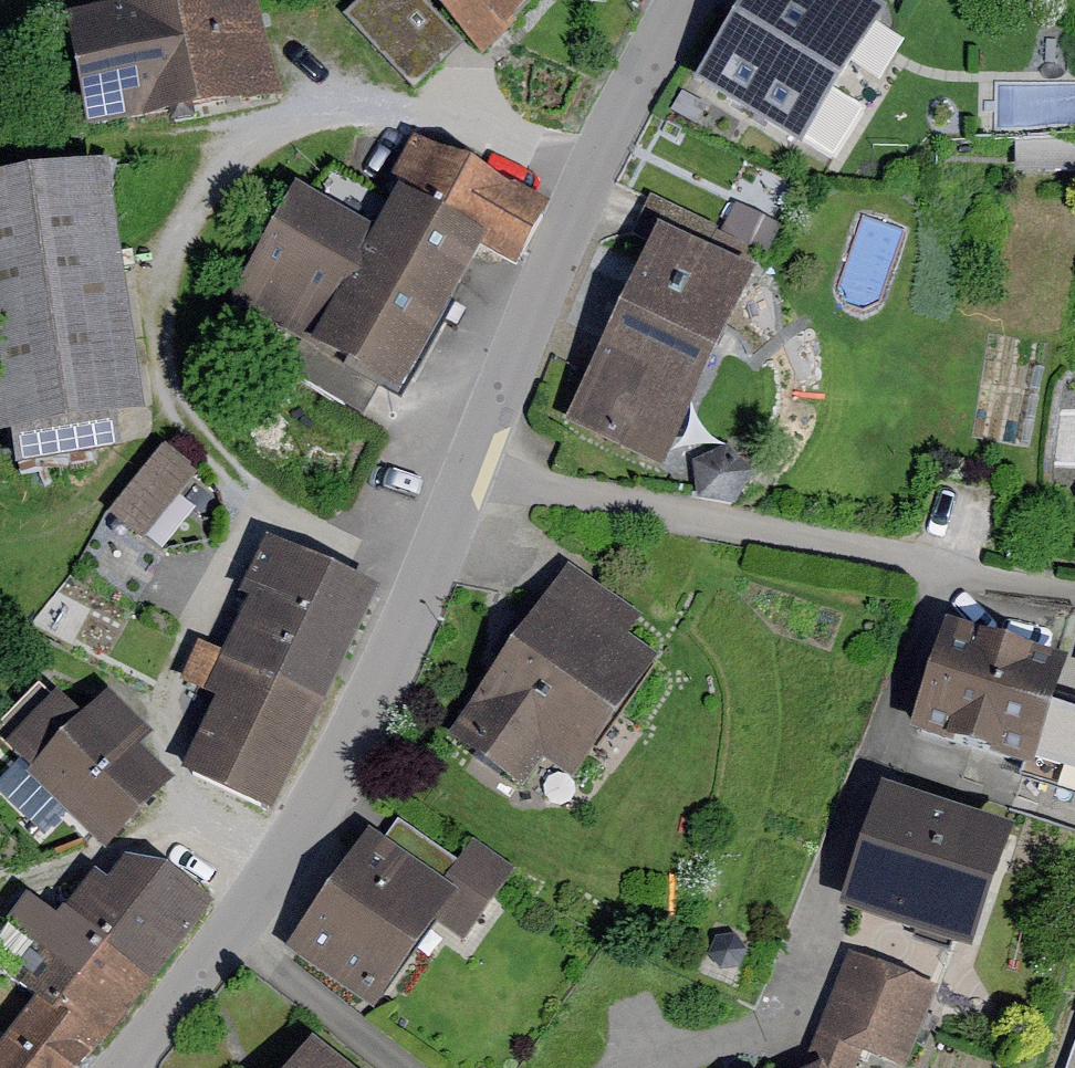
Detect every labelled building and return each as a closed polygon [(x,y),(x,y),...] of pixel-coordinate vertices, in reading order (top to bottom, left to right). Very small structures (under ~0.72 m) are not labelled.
[(82,20),(96,134),(284,101),(266,0),(207,0),(82,20)] [(356,22),(429,96),(546,0),(381,0),(356,22)] [(861,0),(755,0),(700,89),(805,154),(890,18),(861,0)] [(391,195),(489,253),(514,268),(548,210),(425,138),(391,195)] [(0,185),(0,434),(147,415),(115,170),(0,185)] [(489,253),(391,195),(376,220),(305,179),(232,301),(401,401),(489,253)] [(761,286),(663,235),(564,430),(664,474),(761,286)] [(197,468),(162,441),(106,511),(141,539),(197,468)] [(375,589),(274,546),(228,653),(203,642),(184,685),(217,699),(185,773),(277,813),(375,589)] [(682,640),(571,563),(451,740),(566,817),(682,640)] [(1069,656),(945,624),(914,747),(1045,770),(1069,656)] [(50,692),(0,740),(0,745),(118,867),(192,795),(162,764),(171,749),(129,705),(97,721),(50,692)] [(1014,835),(892,792),(857,921),(981,961),(1014,835)] [(465,870),(403,828),(310,958),(394,1024),(443,944),(473,963),(528,878),(479,848),(465,870)] [(94,873),(60,918),(150,986),(212,906),(167,872),(129,863),(111,886),(94,873)] [(31,896),(8,926),(128,1016),(150,986),(60,918),(31,896)] [(8,926),(0,937),(0,967),(39,997),(105,1046),(128,1016),(8,926)] [(861,1061),(883,1067),(918,1067),(943,992),(854,963),(819,1067),(858,1067),(861,1061)] [(105,1046),(39,997),(0,1048),(0,1067),(89,1067),(105,1046)] [(328,1052),(314,1067),(347,1067),(328,1052)]
